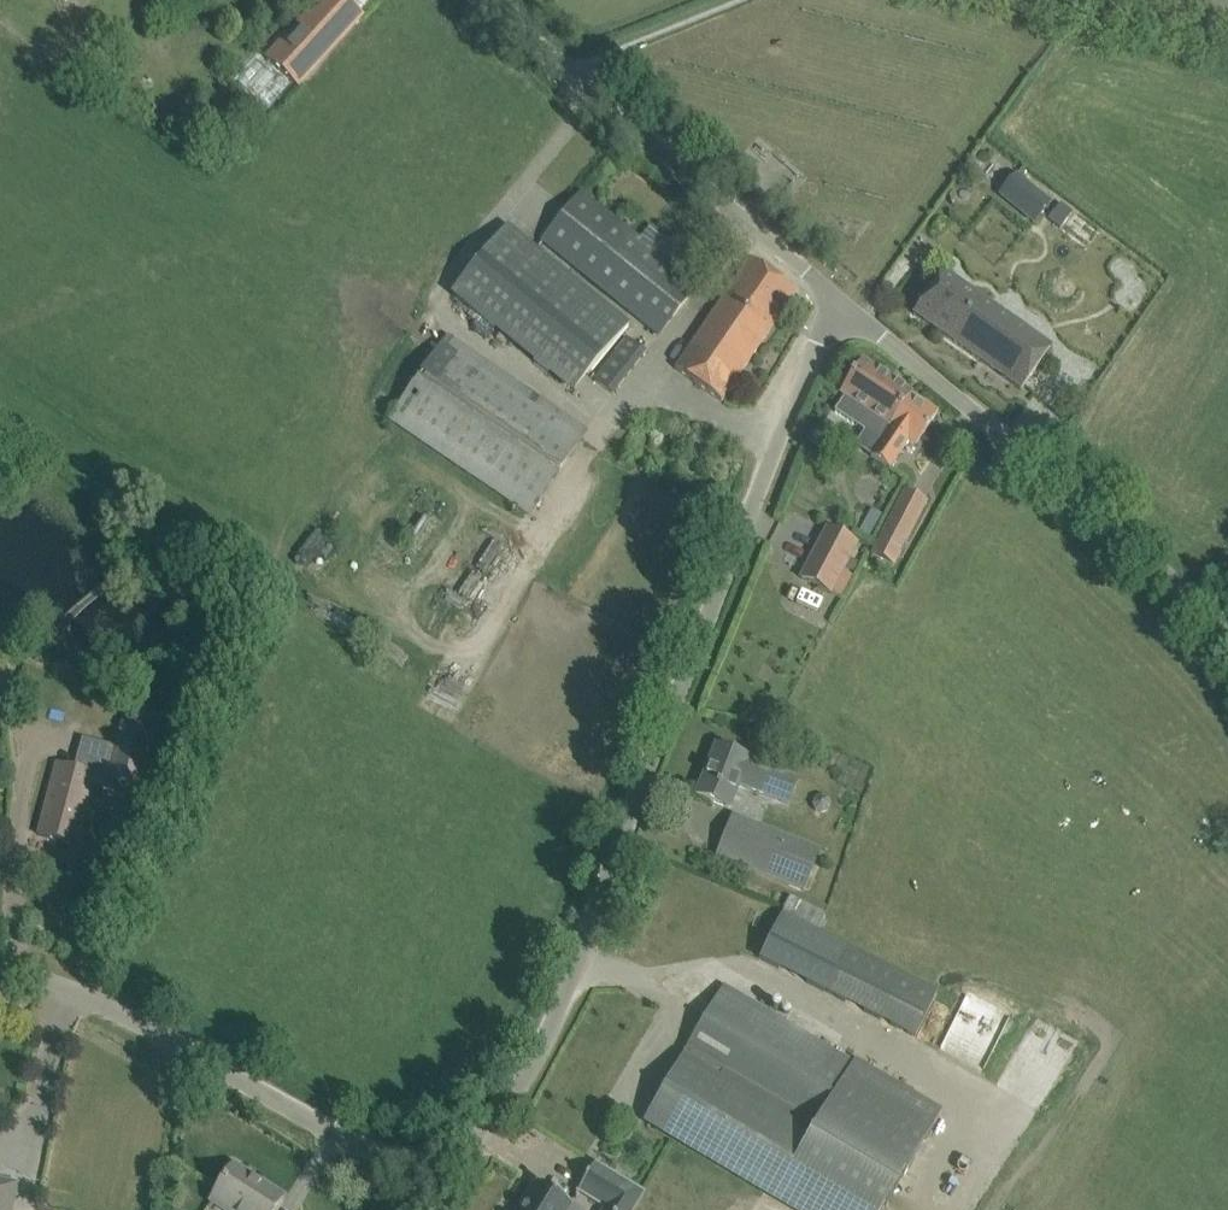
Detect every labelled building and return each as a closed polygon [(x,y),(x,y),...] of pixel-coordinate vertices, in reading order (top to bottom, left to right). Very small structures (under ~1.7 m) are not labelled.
[(363,16),(346,0),(332,0),(315,18),(308,12),(267,58),(298,87),(363,16)] [(1015,175),(1001,194),(1034,221),(1049,202),(1015,175)] [(567,211),(543,241),(658,335),(683,304),(698,286),(582,192),(567,211)] [(1065,208),(1053,222),(1064,231),(1075,216),(1065,208)] [(571,392),(628,323),(508,225),(452,294),(571,392)] [(722,401),(795,293),(748,261),(674,369),(722,401)] [(1021,390),(1035,370),(1050,348),(942,272),(913,313),(1021,390)] [(586,430),(566,417),(448,336),(391,420),(529,514),(586,430)] [(613,394),(646,352),(630,339),(596,381),(613,394)] [(913,395),(892,381),(862,360),(838,394),(843,397),(833,411),(878,442),(887,428),(890,430),(913,395)] [(915,445),(938,412),(913,395),(890,430),(887,428),(878,442),(869,455),(889,469),(908,441),(915,445)] [(927,502),(905,491),(872,555),(893,566),(927,502)] [(826,528),(800,577),(831,593),(857,544),(826,528)] [(38,834),(76,844),(91,787),(112,792),(115,783),(141,789),(156,733),(160,734),(165,715),(129,706),(124,724),(121,723),(115,746),(82,738),(74,768),(57,764),(44,811),(38,834)] [(749,759),(739,755),(717,746),(697,795),(730,808),(740,783),(790,803),(798,781),(748,761),(749,759)] [(828,798),(822,794),(815,797),(813,803),(814,810),(822,813),(829,811),(831,805),(828,798)] [(819,851),(754,825),(732,816),(716,855),(803,890),(819,851)] [(826,914),(791,897),(783,915),(761,957),(829,993),(915,1037),(937,994),(851,951),(817,933),(826,914)] [(940,1114),(724,986),(645,1120),(798,1209),(884,1209),(940,1114)] [(971,990),(942,1047),(976,1064),(1005,1007),(971,990)] [(595,1163),(578,1191),(606,1208),(605,1209),(633,1209),(643,1193),(595,1163)] [(283,1197),(234,1165),(210,1203),(221,1209),(275,1209),(283,1197)] [(19,1183),(0,1180),(0,1209),(14,1209),(19,1183)] [(520,1209),(581,1209),(572,1205),(536,1183),(520,1209)]
